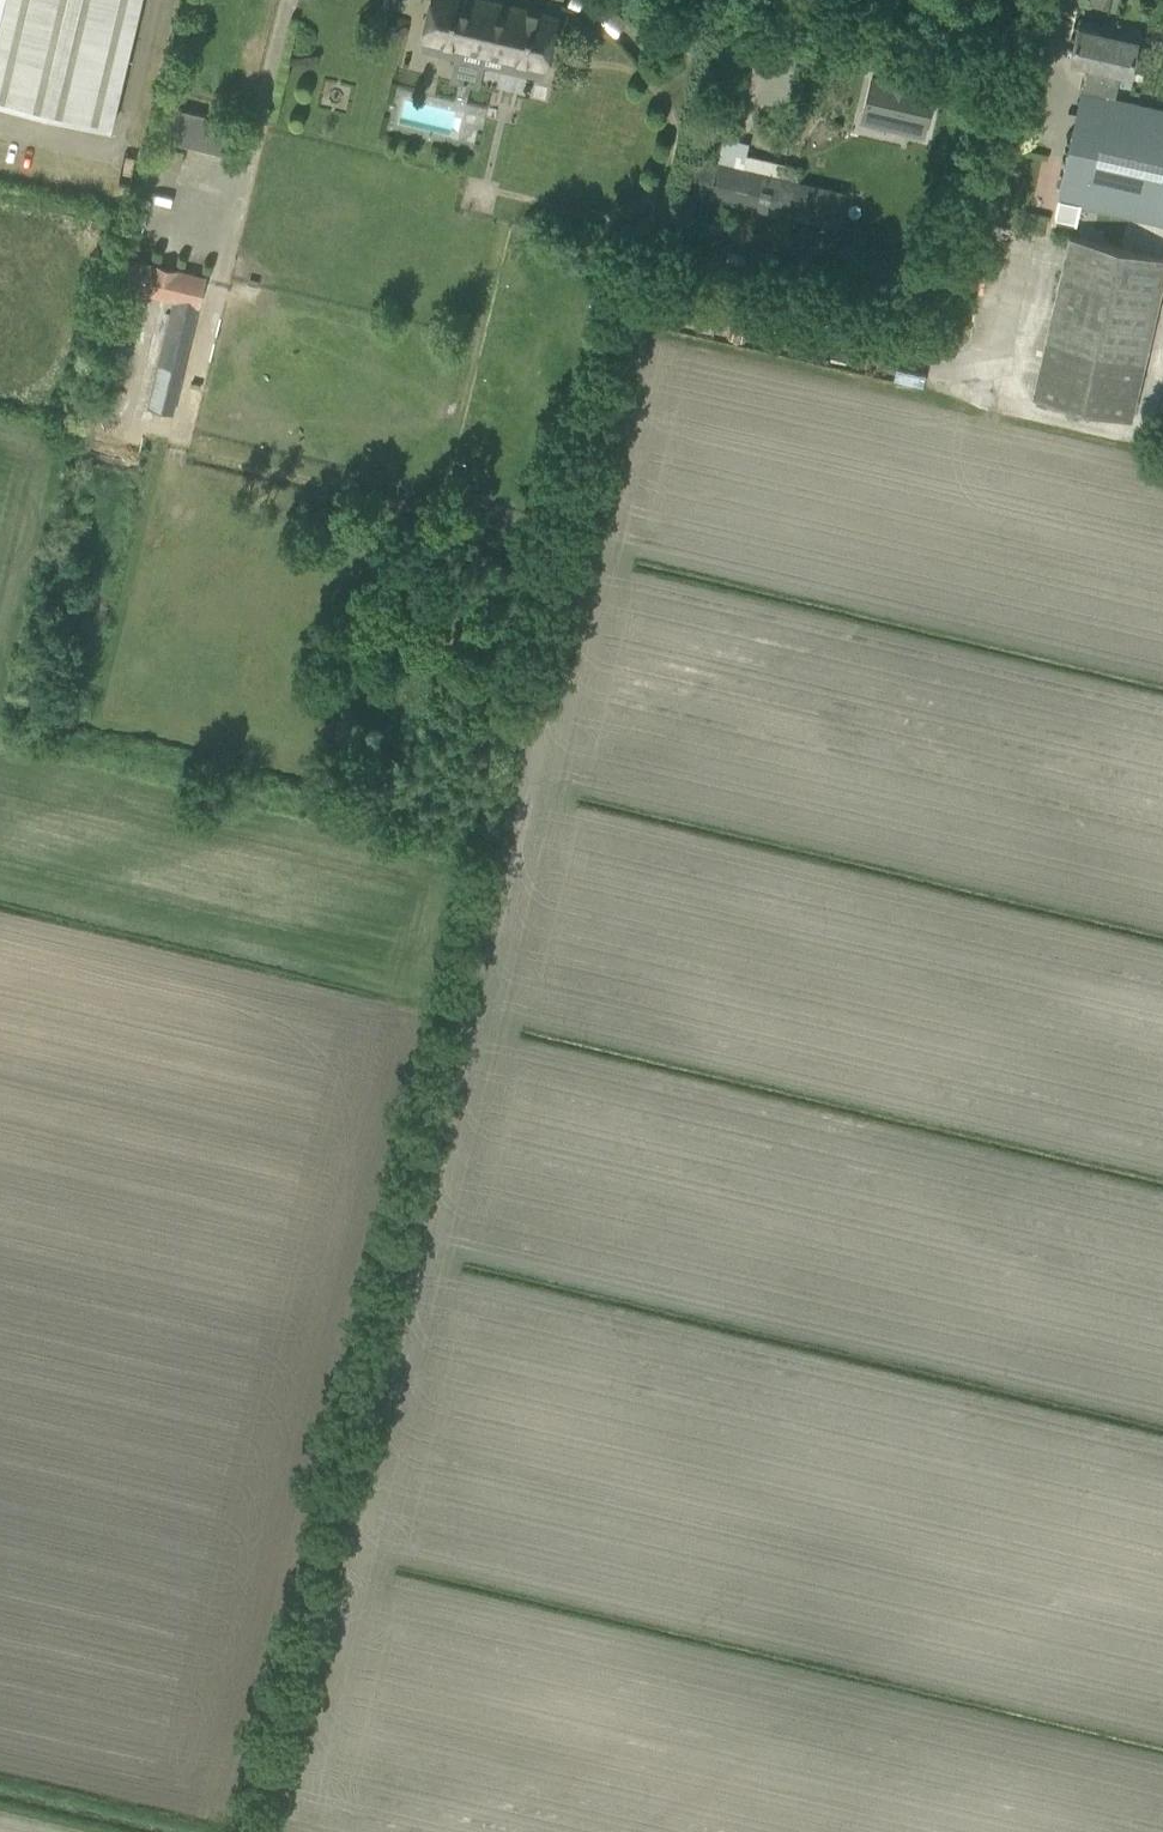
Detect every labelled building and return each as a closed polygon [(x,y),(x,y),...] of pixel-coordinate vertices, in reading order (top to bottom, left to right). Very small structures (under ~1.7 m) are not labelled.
[(112,128),(142,0),(0,0),(0,102),(112,128)] [(418,50),(455,58),(457,48),(487,55),(505,60),(503,70),(522,74),(524,64),(546,69),(553,42),(559,18),(485,0),(431,0),(418,50)] [(1055,220),(1076,224),(1081,203),(1162,221),(1162,111),(1109,98),(1115,70),(1130,74),(1138,40),(1135,40),(1137,34),(1118,29),(1116,35),(1078,27),(1071,60),(1092,65),(1089,78),(1086,78),(1083,92),(1082,92),(1058,197),(1060,198),(1055,220)] [(871,80),(864,112),(903,121),(912,123),(909,134),(924,137),(934,94),(871,80)] [(168,140),(227,155),(235,122),(176,107),(168,140)] [(758,207),(837,226),(845,194),(797,182),(800,168),(747,155),(743,170),(695,158),(687,191),(719,198),(717,208),(756,217),(758,207)] [(1131,417),(1162,275),(1162,257),(1089,240),(1091,229),(1080,227),(1078,238),(1071,236),(1035,396),(1131,417)] [(147,408),(173,414),(207,276),(126,256),(119,287),(173,300),(147,408)] [(867,268),(862,288),(899,299),(905,279),(867,268)]
